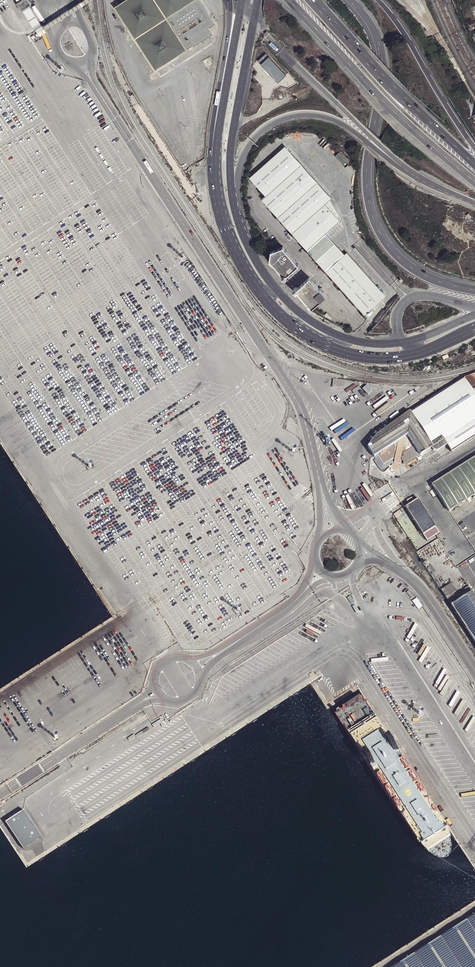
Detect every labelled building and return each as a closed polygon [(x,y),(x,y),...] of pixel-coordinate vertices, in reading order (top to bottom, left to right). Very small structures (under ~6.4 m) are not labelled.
[(18,0),(16,1),(21,9),(22,8),(29,4),(31,3),(29,0),(18,0)] [(46,29),(90,0),(83,0),(44,25),(42,23),(29,4),(22,8),(40,34),(47,30),(46,29)] [(198,0),(123,0),(114,6),(113,7),(154,70),(211,33),(208,28),(214,24),(198,0)] [(266,53),(258,60),(278,82),(286,75),(266,53)] [(267,195),(263,199),(308,250),(328,233),(341,221),(339,218),(327,204),(331,200),(287,150),(253,179),(267,195)] [(337,157),(347,168),(351,164),(341,153),(337,157)] [(327,204),(339,218),(340,217),(331,200),(327,204)] [(308,250),(327,271),(346,254),(328,233),(308,250)] [(283,246),(271,251),(269,259),(282,274),(281,275),(281,276),(281,278),(282,279),(283,279),(284,279),(285,279),(286,278),(286,277),(286,275),(299,264),(283,246)] [(346,254),(384,298),(386,297),(348,253),(346,254)] [(346,254),(327,271),(365,315),(384,298),(346,254)] [(310,308),(310,307),(312,309),(316,305),(326,296),(324,293),(320,289),(310,277),(298,288),(296,287),(295,287),(294,288),(293,289),(293,290),(293,292),(294,293),(295,293),(296,293),(297,292),(308,305),(310,308)] [(369,450),(374,457),(390,447),(398,442),(405,437),(406,436),(407,436),(420,455),(423,453),(430,449),(433,447),(443,440),(444,440),(449,448),(451,451),(474,436),(474,373),(464,378),(461,379),(448,386),(410,411),(376,435),(370,444),(367,447),(369,450)] [(407,436),(406,436),(405,437),(398,442),(395,458),(394,462),(400,464),(401,457),(403,461),(403,464),(406,465),(406,464),(417,457),(418,458),(421,456),(420,455),(407,436)] [(446,444),(443,440),(433,447),(434,450),(435,450),(437,451),(446,444)] [(394,453),(390,447),(374,457),(376,459),(378,457),(383,465),(390,460),(392,458),(390,456),(394,453)] [(422,459),(421,456),(418,458),(417,457),(406,464),(408,467),(422,459)] [(432,484),(435,488),(449,510),(474,494),(474,456),(432,484)] [(393,463),(390,460),(383,465),(378,457),(376,459),(377,462),(375,463),(380,470),(393,463)] [(439,533),(415,495),(402,503),(427,540),(439,533)] [(450,583),(441,589),(446,597),(451,594),(455,591),(450,583)] [(473,590),(469,584),(465,587),(469,592),(452,604),(467,626),(474,639),(474,593),(473,590)] [(23,849),(41,837),(24,811),(5,823),(23,849)] [(390,966),(474,966),(474,913),(390,966)]
